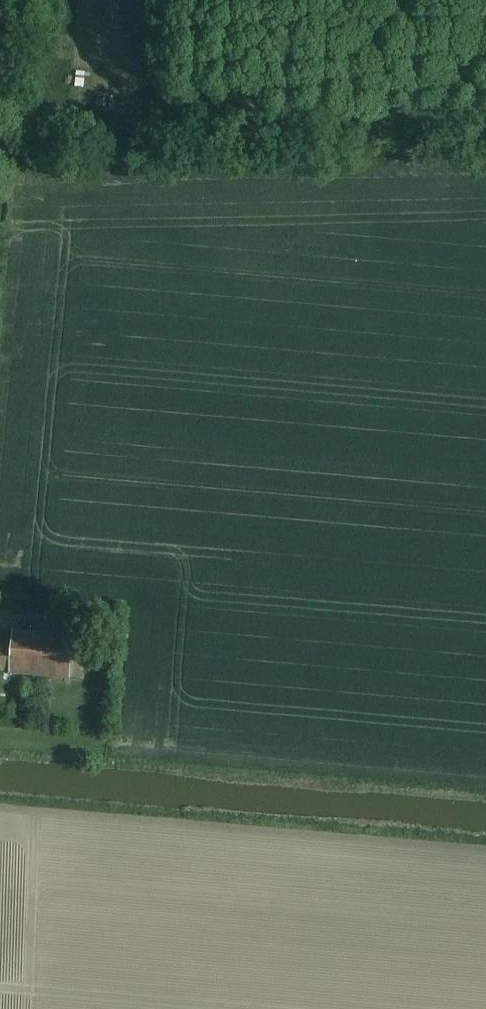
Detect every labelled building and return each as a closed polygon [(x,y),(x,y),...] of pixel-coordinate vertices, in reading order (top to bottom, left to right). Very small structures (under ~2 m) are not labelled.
[(0,646),(0,671),(10,672),(9,674),(84,680),(87,636),(13,630),(12,647),(0,646)]
